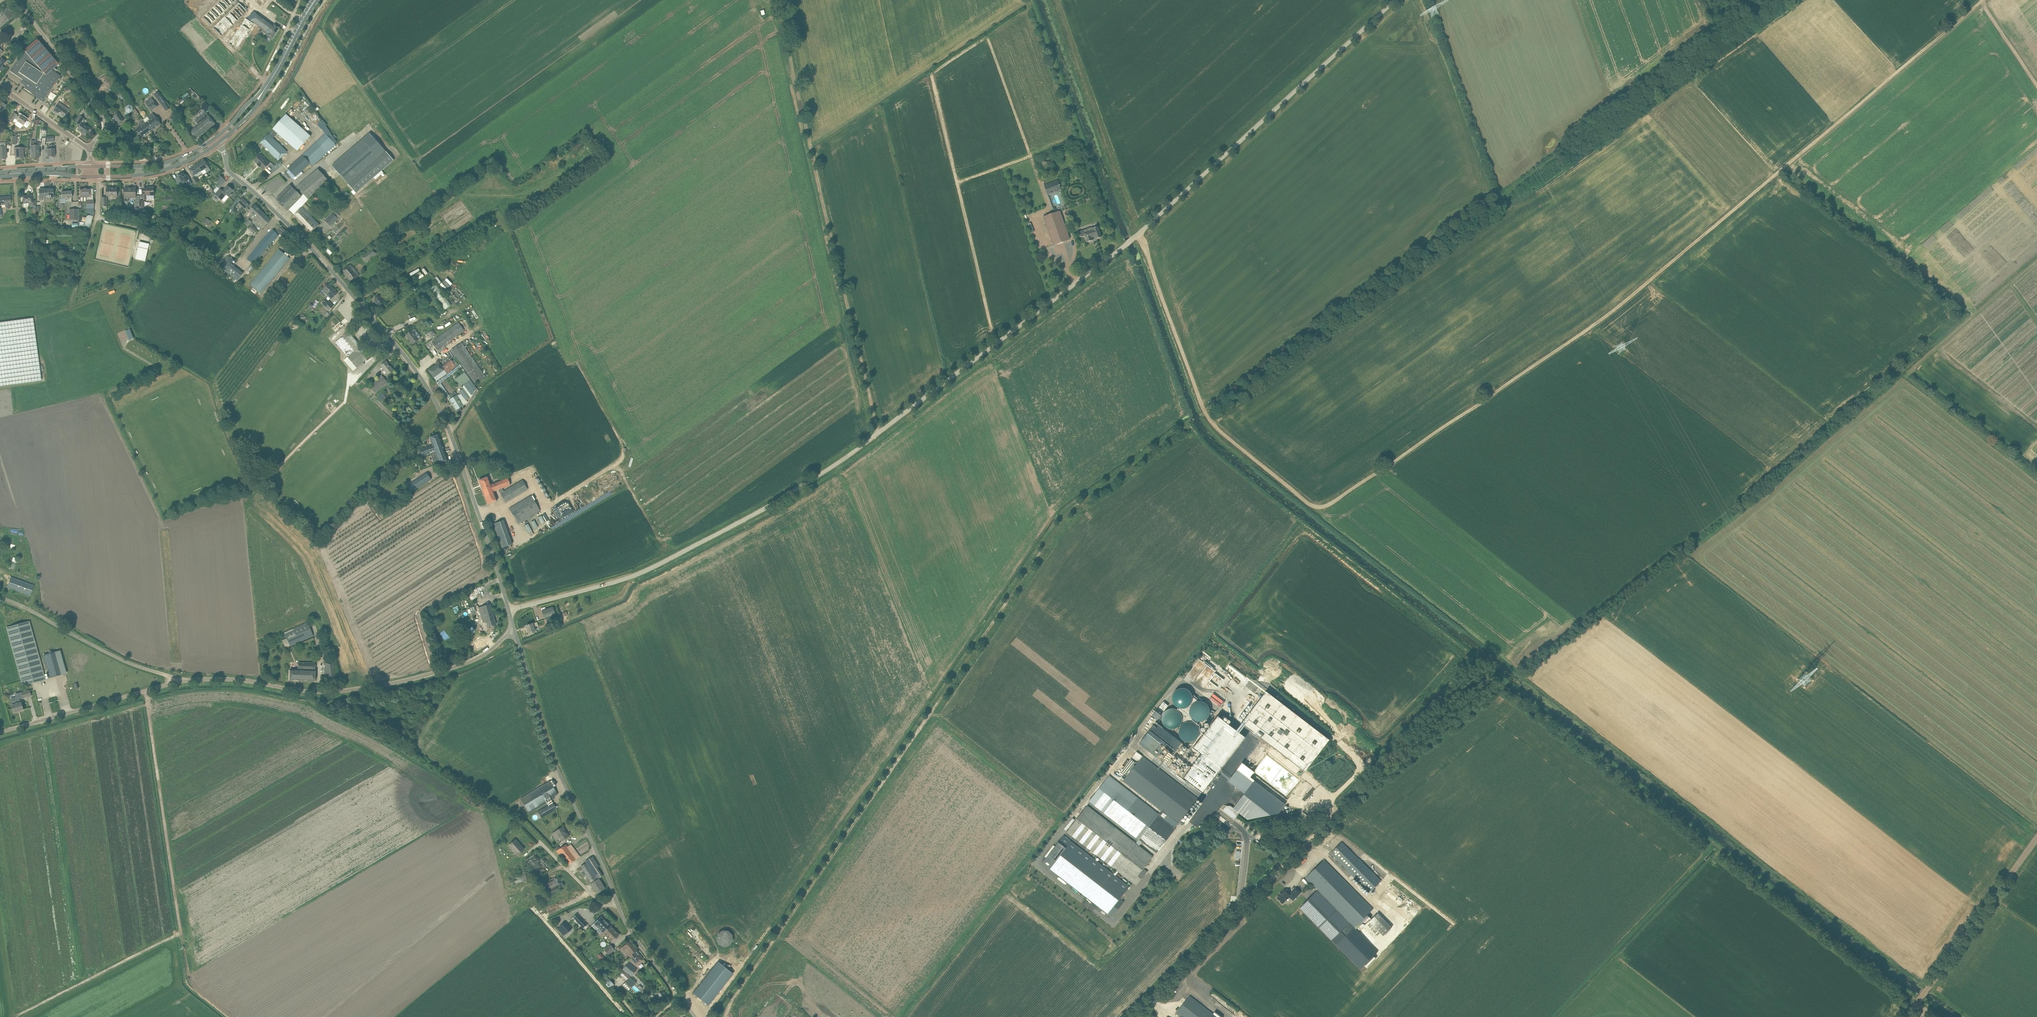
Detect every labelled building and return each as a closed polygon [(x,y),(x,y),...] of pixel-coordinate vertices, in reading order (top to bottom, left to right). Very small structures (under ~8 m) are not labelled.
[(223,35),(247,11),(246,10),(237,1),(238,0),(219,0),(204,15),(208,19),(214,16),(217,14),(222,11),(224,13),(231,7),(236,4),(226,14),(227,13),(215,25),(217,29),(223,35)] [(8,20),(14,15),(6,7),(0,12),(0,28),(8,20)] [(279,27),(275,25),(274,24),(274,25),(254,11),(248,18),(264,30),(263,32),(267,35),(272,38),(279,27)] [(244,35),(241,40),(245,43),(252,34),(246,29),(242,34),(244,35)] [(258,42),(261,37),(256,34),(253,39),(258,42)] [(58,64),(37,39),(24,50),(25,51),(22,55),(21,54),(10,71),(22,80),(21,82),(26,85),(24,88),(39,98),(38,99),(42,102),(54,85),(60,76),(51,70),(58,64)] [(159,91),(154,94),(162,105),(167,102),(159,91)] [(151,111),(157,106),(154,101),(147,106),(151,111)] [(59,102),(55,107),(52,111),(55,113),(56,112),(64,117),(68,111),(63,109),(65,107),(59,102)] [(205,102),(201,105),(206,112),(211,108),(205,102)] [(215,124),(211,120),(206,112),(195,121),(198,125),(190,131),(196,138),(215,124)] [(14,113),(11,117),(9,120),(12,122),(14,119),(17,120),(17,121),(20,123),(18,125),(22,127),(27,120),(21,116),(19,118),(16,116),(17,115),(14,113)] [(124,120),(119,113),(114,116),(119,124),(124,120)] [(143,120),(151,131),(161,124),(153,113),(143,120)] [(310,136),(286,114),(273,129),(297,151),(310,136)] [(90,129),(90,128),(81,122),(83,118),(80,115),(75,122),(81,125),(78,129),(86,135),(87,133),(89,134),(91,134),(92,131),(92,130),(90,129)] [(151,131),(143,120),(141,122),(143,124),(136,130),(142,138),(151,131)] [(370,133),(332,166),(356,193),(394,160),(370,133)] [(287,151),(282,146),(269,134),(261,142),(269,150),(268,150),(278,160),(287,151)] [(325,134),(288,169),(289,170),(295,177),(301,172),(310,163),(312,162),(314,164),(335,145),(335,144),(325,134)] [(36,140),(31,141),(31,158),(39,157),(39,145),(40,145),(41,142),(36,143),(36,140)] [(14,148),(15,154),(16,158),(23,158),(23,148),(14,148)] [(263,170),(269,164),(260,155),(255,160),(261,166),(260,166),(263,170)] [(196,164),(201,172),(205,169),(206,172),(210,170),(204,160),(196,164)] [(201,172),(196,164),(189,169),(194,178),(196,177),(198,176),(198,175),(197,174),(201,172)] [(294,189),(280,203),(287,211),(289,209),(294,214),(304,204),(308,200),(308,199),(328,181),(318,169),(294,189)] [(189,179),(187,175),(186,176),(184,172),(178,176),(183,183),(185,182),(188,186),(192,184),(189,179)] [(215,180),(219,184),(224,179),(220,175),(215,180)] [(1048,195),(1061,190),(1058,180),(1044,185),(1048,195)] [(225,196),(226,194),(229,197),(231,194),(230,193),(233,190),(232,190),(232,189),(231,188),(230,188),(227,186),(223,191),(220,189),(215,194),(219,198),(223,194),(225,196)] [(136,198),(136,192),(135,187),(124,188),(125,198),(136,198)] [(154,199),(154,192),(154,187),(149,187),(149,188),(143,188),(143,195),(143,199),(154,199)] [(87,188),(80,189),(80,194),(80,196),(80,199),(80,200),(80,201),(86,201),(86,205),(87,208),(94,208),(94,205),(94,204),(93,199),(93,194),(90,194),(90,189),(90,188),(87,188)] [(106,188),(107,193),(107,196),(114,196),(114,197),(117,197),(117,188),(106,188)] [(44,189),(45,197),(46,197),(46,200),(50,200),(50,197),(53,197),(53,189),(44,189)] [(61,192),(61,195),(59,195),(59,203),(72,202),(71,198),(72,198),(71,191),(61,192)] [(23,196),(23,201),(24,207),(33,207),(34,215),(36,214),(35,200),(32,200),(31,195),(23,196)] [(11,202),(10,197),(0,197),(0,205),(6,204),(6,208),(10,208),(10,204),(11,204),(11,202)] [(245,209),(250,204),(243,197),(238,202),(245,209)] [(314,213),(304,204),(294,214),(293,216),(302,225),(304,224),(312,232),(319,224),(311,216),(314,213)] [(255,205),(249,211),(253,215),(251,217),(254,220),(255,221),(262,228),(265,226),(270,220),(262,212),(255,205)] [(78,220),(77,209),(69,209),(70,220),(78,220)] [(1070,239),(1060,211),(1043,217),(1053,245),(1070,239)] [(338,218),(333,214),(326,221),(330,226),(338,218)] [(249,219),(250,217),(247,215),(242,221),(248,226),(251,221),(249,219)] [(79,225),(79,229),(85,228),(90,228),(91,223),(92,217),(90,216),(89,216),(87,217),(86,218),(85,222),(85,223),(86,225),(79,225)] [(202,222),(207,226),(211,221),(205,217),(202,222)] [(287,232),(281,226),(277,231),(282,236),(287,232)] [(1102,237),(1098,227),(1092,229),(1091,227),(1079,231),(1081,236),(1082,236),(1085,235),(1087,242),(1092,240),(1092,238),(1095,236),(1096,239),(1102,237)] [(263,239),(260,243),(247,259),(253,264),(269,245),(279,235),(273,229),(263,239)] [(145,261),(149,244),(139,241),(138,247),(140,248),(138,260),(145,261)] [(366,263),(377,255),(373,248),(361,256),(366,263)] [(290,258),(279,249),(250,284),(261,293),(286,262),(290,258)] [(234,266),(236,263),(228,257),(220,267),(237,281),(243,273),(234,266)] [(350,265),(345,268),(342,271),(350,282),(360,275),(351,264),(350,265)] [(447,278),(442,282),(448,287),(452,283),(447,278)] [(404,281),(391,290),(393,294),(407,286),(404,281)] [(329,284),(325,287),(322,289),(331,299),(337,293),(329,284)] [(429,289),(443,310),(451,305),(437,284),(429,289)] [(379,296),(378,297),(374,300),(379,306),(384,302),(383,300),(385,298),(382,295),(380,297),(379,296)] [(328,311),(332,307),(325,300),(321,303),(328,311)] [(0,322),(0,386),(42,381),(33,318),(0,322)] [(459,323),(436,340),(432,343),(438,350),(464,330),(459,323)] [(130,329),(125,331),(129,340),(134,338),(130,329)] [(412,330),(406,335),(412,344),(420,338),(416,333),(414,334),(412,330)] [(436,335),(432,330),(427,334),(431,338),(436,335)] [(341,337),(335,342),(346,355),(347,355),(348,356),(348,357),(357,367),(360,364),(362,366),(364,364),(363,362),(366,359),(367,360),(371,357),(370,356),(348,331),(342,336),(343,337),(342,338),(341,337)] [(475,384),(485,377),(462,342),(452,349),(475,384)] [(382,364),(382,365),(381,365),(388,374),(393,370),(390,366),(390,367),(386,362),(383,364),(382,364)] [(439,363),(433,367),(429,370),(437,381),(447,374),(439,363)] [(452,399),(450,400),(454,406),(456,410),(457,409),(459,413),(462,410),(460,407),(463,405),(467,402),(466,400),(470,397),(472,395),(477,388),(469,378),(465,372),(455,380),(461,387),(463,389),(459,391),(461,394),(458,396),(457,395),(452,399)] [(382,375),(370,385),(376,392),(388,382),(382,375)] [(389,389),(391,388),(390,386),(387,389),(392,395),(395,392),(393,391),(392,392),(389,389)] [(383,393),(378,397),(382,401),(387,397),(383,393)] [(433,445),(419,449),(422,456),(430,453),(435,452),(438,460),(439,463),(448,460),(438,435),(430,438),(433,445)] [(426,473),(409,484),(414,490),(431,480),(426,473)] [(488,477),(479,480),(488,504),(497,500),(494,492),(510,485),(507,477),(491,483),(488,477)] [(504,491),(502,489),(499,491),(505,502),(528,489),(522,480),(504,491)] [(531,495),(513,506),(509,509),(518,524),(540,510),(531,495)] [(512,544),(504,519),(494,523),(502,547),(512,544)] [(531,538),(541,532),(539,528),(529,535),(531,538)] [(27,538),(36,538),(35,530),(26,530),(27,538)] [(0,573),(0,584),(30,595),(34,585),(0,573)] [(484,617),(488,627),(496,625),(490,604),(478,607),(481,618),(484,617)] [(553,607),(542,611),(544,617),(555,613),(553,607)] [(30,621),(6,627),(22,686),(35,682),(45,679),(37,650),(38,650),(30,621)] [(314,636),(308,622),(284,633),(290,646),(314,636)] [(534,627),(538,625),(537,622),(526,626),(529,633),(535,631),(534,627)] [(483,638),(473,643),(477,650),(486,645),(483,638)] [(55,652),(43,655),(50,678),(62,675),(55,652)] [(337,677),(335,661),(324,662),(325,678),(326,683),(337,682),(337,677)] [(290,669),(290,675),(290,680),(315,680),(315,670),(315,663),(299,662),(298,670),(290,669)] [(1172,696),(1172,698),(1172,700),(1173,702),(1174,704),(1175,705),(1176,706),(1178,707),(1180,708),(1181,708),(1183,708),(1185,708),(1187,707),(1189,706),(1190,705),(1191,704),(1192,702),(1192,700),(1193,698),(1192,696),(1192,695),(1191,693),(1190,691),(1189,690),(1187,689),(1185,688),(1183,688),(1181,688),(1180,688),(1178,689),(1176,690),(1175,691),(1174,693),(1173,695),(1172,696)] [(1265,691),(1241,723),(1304,772),(1329,740),(1265,691)] [(24,710),(22,705),(22,702),(21,703),(20,699),(16,700),(17,704),(12,705),(14,712),(24,710)] [(1190,710),(1189,711),(1190,713),(1190,715),(1191,717),(1192,718),(1193,720),(1195,721),(1197,721),(1199,722),(1201,722),(1202,721),(1204,721),(1206,720),(1207,718),(1208,717),(1209,715),(1210,713),(1210,711),(1210,710),(1209,708),(1208,706),(1207,705),(1206,703),(1204,702),(1202,702),(1201,701),(1199,701),(1197,702),(1195,702),(1193,703),(1192,705),(1191,706),(1190,708),(1190,710)] [(1162,716),(1162,719),(1162,721),(1163,723),(1164,725),(1166,727),(1168,728),(1171,729),(1171,731),(1174,731),(1174,729),(1176,728),(1179,726),(1181,724),(1182,722),(1182,719),(1182,716),(1181,714),(1179,711),(1177,710),(1175,709),(1172,708),(1169,709),(1167,710),(1165,711),(1163,714),(1162,716)] [(1183,744),(1155,722),(1161,715),(1156,712),(1145,726),(1150,730),(1149,731),(1151,733),(1154,729),(1179,749),(1183,744)] [(1216,737),(1220,740),(1228,730),(1226,728),(1226,726),(1226,724),(1225,722),(1224,721),(1222,719),(1219,718),(1216,718),(1214,719),(1211,720),(1210,722),(1208,725),(1208,727),(1208,730),(1210,732),(1211,734),(1214,736),(1216,736),(1216,737)] [(1190,742),(1191,744),(1194,743),(1193,741),(1196,740),(1198,737),(1199,735),(1199,732),(1199,729),(1198,727),(1196,725),(1194,723),(1192,722),(1189,722),(1186,722),(1184,723),(1182,725),(1180,727),(1179,729),(1179,732),(1179,735),(1180,737),(1182,739),(1185,741),(1187,742),(1190,742)] [(1228,730),(1220,740),(1224,742),(1225,745),(1227,747),(1229,748),(1232,749),(1234,749),(1237,748),(1239,746),(1241,745),(1242,742),(1242,740),(1242,737),(1241,735),(1239,733),(1237,731),(1235,730),(1232,730),(1230,731),(1228,730)] [(1212,741),(1211,740),(1210,739),(1209,738),(1207,737),(1205,737),(1203,737),(1201,737),(1199,738),(1197,740),(1196,742),(1196,744),(1196,746),(1196,749),(1197,750),(1198,752),(1199,752),(1200,753),(1202,754),(1203,754),(1205,754),(1206,754),(1207,753),(1209,753),(1210,752),(1210,751),(1211,751),(1212,750),(1212,748),(1213,746),(1213,745),(1213,744),(1212,743),(1212,741)] [(1164,748),(1157,757),(1202,792),(1219,772),(1200,757),(1191,769),(1164,748)] [(1228,755),(1227,753),(1226,752),(1225,750),(1224,749),(1222,749),(1219,748),(1217,749),(1215,749),(1214,751),(1212,752),(1211,754),(1211,756),(1211,758),(1211,760),(1213,762),(1214,764),(1216,765),(1219,766),(1220,767),(1223,767),(1222,765),(1223,765),(1224,764),(1226,763),(1227,762),(1227,760),(1228,758),(1228,756),(1228,755)] [(1137,751),(1131,759),(1137,764),(1142,756),(1137,751)] [(1063,836),(1042,863),(1113,917),(1124,902),(1120,899),(1130,887),(1116,876),(1119,872),(1136,886),(1147,872),(1144,869),(1153,856),(1139,846),(1142,842),(1156,853),(1175,828),(1164,819),(1167,815),(1178,824),(1198,799),(1142,756),(1137,764),(1123,781),(1162,811),(1159,815),(1109,776),(1089,801),(1139,839),(1136,843),(1087,806),(1067,832),(1116,870),(1113,874),(1063,836)] [(1253,767),(1240,757),(1234,766),(1247,776),(1253,767)] [(550,781),(520,799),(529,813),(554,798),(553,797),(558,794),(550,781)] [(521,800),(516,802),(522,815),(527,813),(521,800)] [(553,802),(538,812),(541,818),(557,809),(553,802)] [(555,831),(562,841),(569,836),(566,832),(565,833),(562,827),(555,831)] [(515,840),(512,843),(509,845),(518,855),(524,849),(515,840)] [(1358,859),(1342,842),(1331,853),(1331,854),(1332,854),(1347,869),(1347,870),(1370,892),(1381,881),(1358,859)] [(558,845),(554,848),(561,856),(568,865),(580,856),(573,848),(570,850),(566,844),(560,848),(558,845)] [(535,853),(525,861),(530,867),(531,867),(540,878),(552,868),(544,857),(540,860),(535,853)] [(605,888),(599,878),(603,876),(597,867),(599,866),(593,856),(585,861),(586,862),(580,866),(582,869),(581,870),(596,894),(605,888)] [(1324,860),(1306,877),(1355,927),(1345,937),(1346,939),(1356,929),(1363,923),(1365,925),(1372,918),(1368,914),(1373,909),(1324,860)] [(521,875),(514,877),(516,883),(528,879),(525,871),(520,873),(521,875)] [(557,877),(556,876),(545,883),(547,886),(542,888),(545,894),(563,884),(558,877),(557,877)] [(1280,895),(1277,898),(1282,904),(1289,897),(1293,900),(1301,893),(1296,888),(1290,893),(1291,893),(1289,895),(1284,889),(1279,894),(1280,895)] [(1318,890),(1299,908),(1303,912),(1336,946),(1345,937),(1355,927),(1318,890)] [(1378,913),(1372,919),(1370,922),(1384,936),(1392,927),(1378,913)] [(584,928),(587,925),(577,914),(572,919),(574,921),(576,920),(584,928)] [(598,935),(599,933),(603,930),(604,931),(606,928),(607,929),(610,926),(601,916),(592,926),(599,933),(598,935)] [(565,921),(559,927),(566,934),(572,929),(565,921)] [(605,934),(612,942),(619,935),(610,926),(607,929),(606,928),(604,931),(603,930),(599,933),(602,937),(605,934)] [(1345,937),(1336,946),(1360,969),(1365,964),(1374,956),(1374,955),(1378,952),(1356,929),(1346,939),(1345,937)] [(717,934),(716,939),(718,944),(724,947),(729,945),(733,941),(732,935),(728,931),(722,930),(717,934)] [(621,948),(623,951),(624,951),(630,957),(632,955),(631,954),(636,949),(629,941),(621,948)] [(610,945),(604,950),(608,955),(614,950),(610,945)] [(643,958),(636,949),(631,954),(632,955),(630,957),(636,964),(643,958)] [(631,976),(637,969),(628,962),(623,969),(631,976)] [(718,962),(696,989),(693,993),(708,1005),(733,974),(718,962)] [(636,982),(624,971),(620,974),(623,977),(622,977),(626,981),(622,985),(628,991),(636,982)] [(1193,999),(1189,996),(1176,1013),(1181,1016),(1217,1016),(1193,999)] [(650,1007),(645,1011),(650,1016),(654,1013),(650,1007)]
